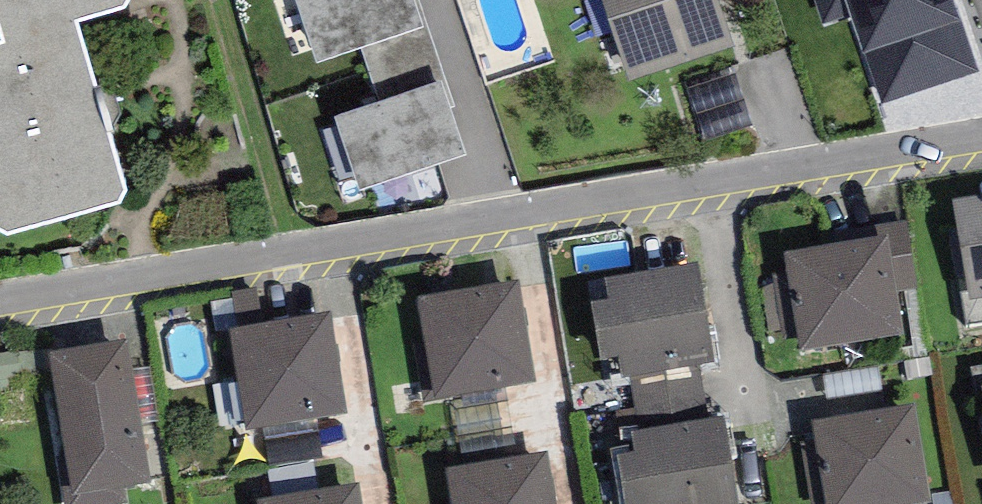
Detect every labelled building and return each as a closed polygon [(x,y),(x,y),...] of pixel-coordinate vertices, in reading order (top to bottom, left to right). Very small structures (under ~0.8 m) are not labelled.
[(3,42),(0,43),(0,230),(7,233),(119,203),(125,192),(77,22),(125,8),(129,0),(0,0),(0,30),(3,42)] [(423,27),(414,0),(295,0),(316,63),(361,47),(423,27)] [(423,27),(361,47),(379,102),(441,81),(450,108),(455,106),(420,0),(414,0),(423,27)] [(630,80),(734,46),(719,0),(603,0),(630,80)] [(824,24),(851,14),(882,104),(979,70),(955,0),(816,0),(824,24)] [(379,102),(335,117),(360,190),(466,155),(450,108),(441,81),(379,102)] [(954,199),(969,299),(981,297),(981,195),(954,199)] [(887,235),(896,291),(918,288),(908,220),(876,225),(878,237),(887,235)] [(878,237),(785,253),(802,351),(904,334),(896,291),(887,235),(878,237)] [(699,263),(607,279),(609,296),(590,299),(601,361),(618,358),(622,378),(632,376),(699,365),(716,362),(699,263)] [(519,279),(417,297),(435,398),(535,382),(519,279)] [(329,311),(231,329),(247,429),(345,413),(329,311)] [(127,503),(125,485),(150,482),(128,341),(49,353),(70,485),(61,487),(64,503),(118,503),(127,503)] [(708,420),(699,365),(632,376),(641,431),(708,420)] [(811,423),(826,503),(923,503),(932,503),(918,405),(811,423)] [(631,432),(634,449),(615,452),(624,503),(738,503),(724,417),(708,420),(641,431),(631,432)] [(445,467),(451,503),(556,503),(548,451),(445,467)] [(259,501),(259,503),(361,503),(358,485),(259,501)]
